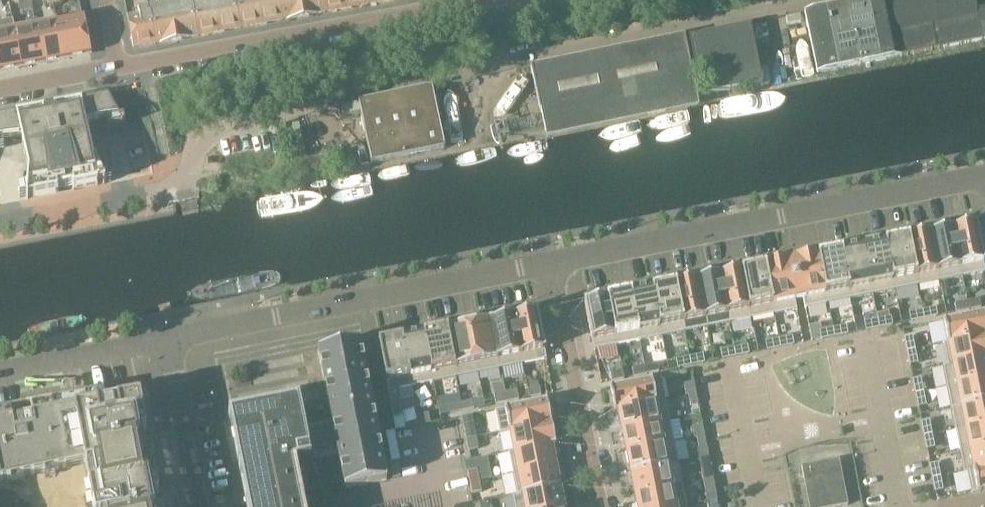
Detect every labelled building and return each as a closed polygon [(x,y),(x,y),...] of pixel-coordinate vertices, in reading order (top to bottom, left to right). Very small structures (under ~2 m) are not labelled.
[(197,36),(190,0),(187,0),(169,3),(176,40),(197,36)] [(212,0),(190,0),(197,36),(218,32),(212,0)] [(240,28),(234,0),(212,0),(218,32),(240,28)] [(261,24),(256,0),(234,0),(240,28),(261,24)] [(278,0),(256,0),(261,24),(282,20),(278,0)] [(303,16),(300,0),(278,0),(282,20),(303,16)] [(324,13),(322,0),(300,0),(303,16),(324,13)] [(345,9),(344,0),(322,0),(324,13),(345,9)] [(367,5),(366,0),(344,0),(345,9),(367,5)] [(860,65),(881,60),(869,0),(857,0),(847,2),(860,65)] [(881,60),(903,56),(891,0),(869,0),(881,60)] [(903,56),(984,40),(984,8),(975,10),(973,0),(891,0),(903,56)] [(20,12),(33,10),(31,1),(19,3),(20,12)] [(847,2),(825,7),(838,69),(860,65),(847,2)] [(155,44),(176,40),(169,3),(148,7),(155,44)] [(155,44),(148,7),(138,9),(138,10),(139,10),(139,14),(128,17),(133,48),(155,44)] [(838,69),(825,7),(803,11),(816,73),(838,69)] [(83,17),(57,22),(64,59),(88,54),(88,53),(90,53),(83,17)] [(57,22),(36,26),(43,63),(64,59),(57,22)] [(762,83),(754,44),(750,25),(689,37),(700,95),(762,83)] [(36,26),(15,30),(22,67),(43,63),(36,26)] [(0,33),(0,69),(0,71),(22,67),(15,30),(0,33)] [(682,102),(682,105),(698,102),(684,35),(682,35),(682,36),(533,66),(530,66),(540,115),(504,123),(507,138),(682,102)] [(360,113),(371,164),(445,149),(432,86),(337,106),(340,117),(341,117),(360,113)] [(14,136),(15,138),(21,136),(28,172),(26,199),(28,199),(58,193),(58,192),(73,189),(73,190),(104,184),(105,184),(100,174),(93,159),(86,124),(93,122),(92,121),(117,116),(122,126),(123,126),(108,94),(82,99),(81,98),(54,104),(55,108),(45,109),(44,106),(16,111),(16,112),(0,115),(0,138),(14,136)] [(952,229),(962,277),(984,272),(984,271),(976,224),(974,225),(952,229)] [(952,229),(930,234),(939,281),(962,277),(952,229)] [(930,234),(907,238),(917,286),(939,281),(930,234)] [(907,238),(885,242),(895,290),(917,286),(907,238)] [(882,243),(863,247),(872,295),(895,290),(885,242),(882,243)] [(863,247),(840,251),(850,299),(872,295),(863,247)] [(840,251),(818,256),(828,304),(850,299),(840,251)] [(795,260),(791,261),(799,300),(803,299),(805,308),(828,304),(818,256),(796,260),(795,260)] [(786,262),(764,267),(774,314),(797,310),(795,300),(799,300),(791,261),(787,262),(786,262)] [(764,267),(742,271),(751,319),(774,314),(764,267)] [(742,271),(719,275),(729,323),(751,319),(742,271)] [(698,280),(697,280),(707,328),(729,323),(719,275),(698,280)] [(697,280),(675,284),(684,332),(707,328),(697,280)] [(675,284),(652,289),(662,337),(684,332),(675,284)] [(652,289),(630,293),(639,341),(662,337),(652,289)] [(630,293),(608,298),(617,346),(639,341),(630,293)] [(586,302),(584,303),(594,350),(617,346),(608,298),(586,302)] [(964,300),(966,308),(977,305),(975,298),(964,300)] [(964,300),(953,302),(955,310),(966,308),(964,300)] [(933,306),(922,309),(924,316),(934,314),(933,306)] [(922,309),(911,311),(913,318),(924,316),(922,309)] [(513,317),(523,364),(546,360),(537,312),(513,317)] [(943,344),(984,335),(984,312),(943,321),(947,342),(943,343),(943,344)] [(888,316),(877,318),(879,325),(890,323),(888,316)] [(500,369),(523,364),(513,317),(491,321),(500,369)] [(877,318),(866,321),(867,328),(879,325),(877,318)] [(478,373),(500,369),(491,321),(469,325),(478,373)] [(446,330),(456,378),(478,373),(469,325),(446,330)] [(843,325),(834,327),(835,333),(845,331),(843,325)] [(834,327),(824,329),(825,336),(835,333),(834,327)] [(433,382),(456,378),(446,330),(424,334),(433,382)] [(424,334),(401,339),(411,387),(433,382),(424,334)] [(943,344),(947,364),(942,365),(942,366),(984,357),(984,335),(943,344)] [(791,336),(781,338),(782,344),(792,342),(791,336)] [(915,349),(913,337),(905,339),(907,351),(915,349)] [(780,338),(770,340),(771,346),(782,344),(780,338)] [(400,389),(411,387),(401,339),(378,344),(390,403),(402,400),(400,389)] [(327,350),(318,351),(345,489),(387,480),(360,343),(349,345),(327,350)] [(745,345),(734,347),(735,354),(746,352),(745,345)] [(734,347),(722,349),(724,356),(735,354),(734,347)] [(920,362),(917,349),(915,349),(907,351),(910,364),(920,362)] [(700,354),(689,356),(691,363),(702,360),(700,354)] [(689,356),(678,359),(679,365),(691,363),(689,356)] [(947,387),(984,379),(984,357),(942,366),(947,387)] [(655,363),(645,365),(646,372),(656,370),(655,363)] [(645,365),(635,367),(636,374),(646,372),(645,365)] [(622,369),(612,372),(613,378),(624,376),(622,369)] [(665,399),(661,377),(609,387),(614,410),(665,399)] [(915,394),(925,391),(923,392),(921,379),(913,381),(915,394)] [(984,402),(984,379),(947,387),(951,408),(984,402)] [(684,384),(686,396),(688,395),(696,393),(694,382),(684,384)] [(541,392),(540,385),(528,388),(530,394),(541,392)] [(507,402),(519,400),(517,390),(505,392),(507,402)] [(928,404),(925,391),(915,394),(918,406),(928,404)] [(494,394),(496,404),(507,402),(505,392),(494,394)] [(698,405),(696,393),(688,395),(690,406),(698,405)] [(93,506),(156,506),(154,496),(159,495),(154,470),(150,450),(145,451),(142,432),(146,431),(140,397),(97,406),(95,395),(0,413),(0,482),(85,465),(93,506)] [(474,405),(473,399),(461,401),(463,408),(474,405)] [(614,411),(617,410),(621,430),(669,421),(665,401),(666,401),(665,399),(614,410),(614,411)] [(228,415),(234,442),(247,506),(298,506),(296,496),(295,494),(289,465),(311,461),(310,457),(337,452),(332,424),(304,429),(304,426),(300,407),(299,400),(232,414),(228,415)] [(499,433),(551,422),(546,400),(495,410),(499,433)] [(400,401),(390,403),(393,418),(403,416),(400,401)] [(955,430),(984,424),(984,402),(951,408),(955,430)] [(451,413),(462,411),(461,403),(449,405),(451,413)] [(417,417),(419,425),(430,423),(429,417),(429,415),(417,417)] [(674,442),(669,421),(621,430),(626,451),(674,442)] [(509,432),(511,443),(513,451),(508,452),(508,453),(555,443),(551,422),(499,433),(499,434),(509,432)] [(921,423),(924,436),(932,434),(930,422),(921,423)] [(692,426),(695,438),(697,437),(704,436),(702,424),(692,426)] [(984,446),(984,424),(955,430),(959,451),(984,446)] [(473,426),(464,428),(466,439),(476,437),(473,426)] [(926,448),(934,447),(932,434),(924,436),(926,448)] [(707,447),(704,436),(697,437),(699,449),(707,447)] [(468,451),(478,449),(476,437),(466,439),(468,451)] [(674,442),(626,451),(630,473),(678,463),(674,442)] [(555,443),(508,453),(513,474),(556,465),(552,445),(555,444),(555,443)] [(959,451),(964,472),(984,467),(984,446),(959,451)] [(847,505),(847,504),(846,504),(840,472),(841,472),(838,459),(837,460),(837,461),(802,468),(802,466),(801,467),(803,480),(804,479),(810,506),(837,506),(847,505)] [(634,494),(682,484),(682,483),(672,485),(669,466),(678,464),(678,463),(630,473),(634,494)] [(930,466),(932,478),(940,476),(938,464),(930,466)] [(556,465),(513,474),(517,494),(512,495),(512,496),(560,486),(556,465)] [(703,480),(713,478),(711,467),(701,469),(703,480)] [(964,472),(964,473),(968,472),(972,493),(984,491),(984,467),(964,472)] [(477,469),(467,471),(469,482),(479,481),(477,469)] [(943,489),(940,476),(932,478),(935,491),(943,489)] [(705,492),(715,490),(713,478),(703,480),(705,492)] [(481,492),(479,481),(469,482),(472,494),(481,492)] [(686,505),(682,484),(634,494),(637,506),(678,506),(686,505)] [(512,496),(514,506),(564,506),(560,486),(512,496)]
